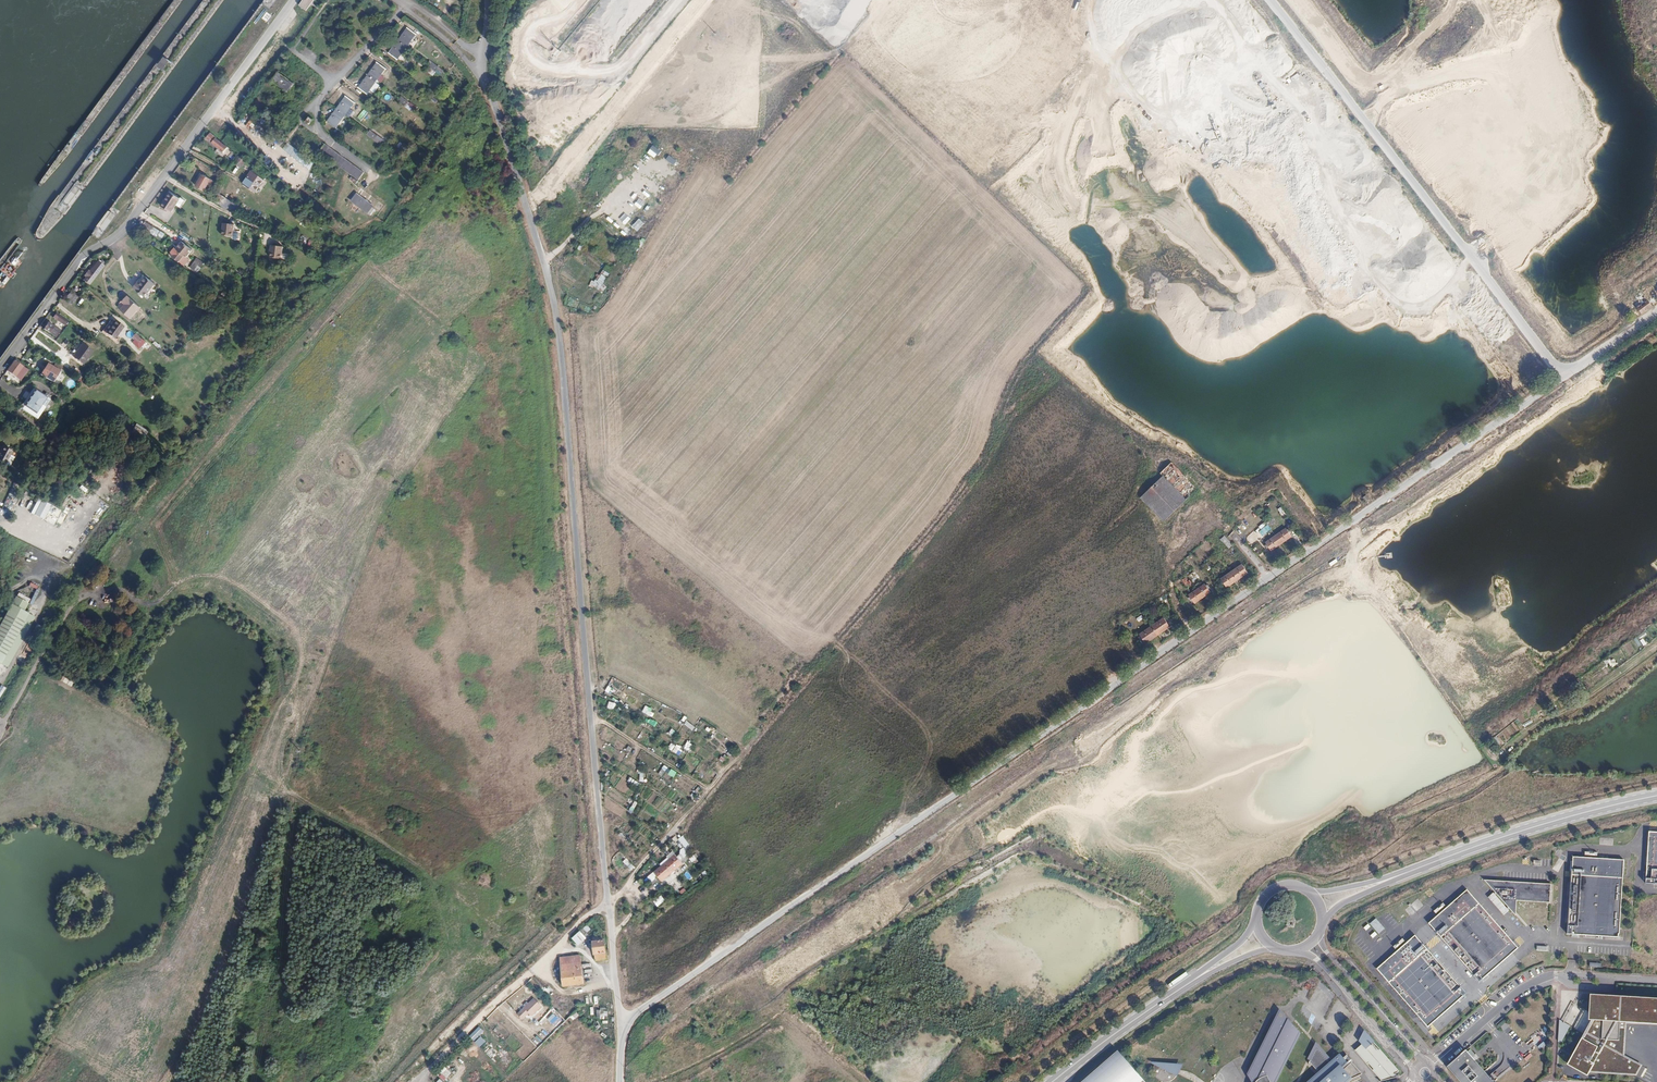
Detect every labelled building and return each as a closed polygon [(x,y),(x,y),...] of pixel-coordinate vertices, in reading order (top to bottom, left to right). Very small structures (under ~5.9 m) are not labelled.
[(270,8),(275,0),(268,0),(267,1),(266,0),(263,4),(270,8)] [(300,7),(307,12),(314,1),(313,0),(305,0),(300,7)] [(408,29),(399,41),(408,48),(417,36),(408,29)] [(399,41),(390,54),(398,60),(408,48),(399,41)] [(378,64),(368,76),(377,83),(387,71),(378,64)] [(274,83),(289,95),(296,86),(281,74),(274,83)] [(368,76),(359,88),(368,95),(377,83),(368,76)] [(346,96),(336,108),(345,116),(355,103),(346,96)] [(336,108),(327,120),(336,128),(345,116),(336,108)] [(362,120),(368,112),(363,109),(358,118),(362,120)] [(305,122),(309,125),(313,120),(309,117),(305,122)] [(386,141),(371,130),(367,135),(383,146),(386,141)] [(213,143),(230,158),(233,154),(221,144),(222,143),(217,138),(213,143)] [(322,155),(356,181),(362,173),(329,147),(322,155)] [(245,162),(240,169),(246,174),(251,167),(245,162)] [(203,175),(197,187),(204,191),(211,179),(203,175)] [(260,197),(262,196),(269,187),(258,176),(249,189),(251,190),(260,197)] [(623,189),(629,183),(622,178),(617,184),(623,189)] [(605,196),(611,203),(617,197),(611,190),(605,196)] [(369,212),(374,205),(358,192),(352,200),(369,212)] [(182,202),(178,207),(182,210),(187,202),(173,194),(169,200),(171,201),(174,196),(182,202)] [(639,201),(644,207),(651,201),(645,195),(639,201)] [(169,200),(163,209),(173,215),(178,207),(182,202),(174,196),(171,201),(169,200)] [(152,226),(166,236),(170,230),(144,213),(140,219),(142,220),(149,224),(152,226)] [(630,213),(627,217),(632,221),(635,217),(630,213)] [(616,227),(622,221),(617,215),(610,220),(616,227)] [(639,218),(632,227),(638,231),(644,223),(639,218)] [(223,223),(222,235),(233,237),(233,232),(234,224),(223,223)] [(629,236),(634,230),(631,227),(626,233),(629,236)] [(173,243),(170,248),(177,253),(181,248),(183,250),(188,243),(178,235),(173,243)] [(637,250),(646,240),(643,238),(634,248),(637,250)] [(272,245),(270,257),(281,259),(282,254),(283,246),(272,245)] [(193,253),(188,261),(192,263),(197,256),(193,253)] [(197,273),(204,262),(196,257),(189,268),(197,273)] [(98,261),(90,272),(88,271),(84,276),(86,277),(84,279),(85,280),(87,277),(89,279),(93,275),(96,277),(102,269),(104,266),(98,261)] [(591,280),(589,286),(603,291),(610,272),(602,270),(600,275),(597,274),(595,281),(591,280)] [(138,286),(148,295),(159,283),(148,274),(138,286)] [(93,275),(89,279),(87,277),(85,280),(90,284),(96,277),(93,275)] [(1584,289),(1589,282),(1586,279),(1581,287),(1584,289)] [(63,300),(71,306),(77,296),(70,291),(63,300)] [(1639,309),(1648,302),(1645,296),(1635,303),(1639,309)] [(125,305),(120,311),(130,320),(140,308),(127,297),(123,302),(125,305)] [(55,313),(53,318),(66,326),(69,321),(55,313)] [(108,323),(106,326),(109,328),(114,321),(113,320),(110,324),(108,323)] [(114,321),(109,328),(117,335),(123,328),(114,321)] [(48,322),(43,330),(50,334),(55,327),(48,322)] [(106,326),(101,332),(104,335),(105,333),(109,328),(106,326)] [(55,327),(50,334),(55,338),(60,330),(55,327)] [(109,328),(105,333),(113,340),(117,335),(109,328)] [(135,340),(132,342),(139,349),(146,343),(137,332),(132,337),(135,340)] [(104,335),(112,341),(113,340),(105,333),(104,335)] [(82,343),(73,356),(83,364),(92,351),(82,343)] [(12,367),(9,372),(17,377),(24,366),(16,361),(12,366),(12,367)] [(53,365),(50,370),(49,371),(56,376),(61,370),(53,365)] [(72,373),(83,381),(86,376),(75,368),(72,373)] [(46,375),(53,381),(56,376),(49,371),(46,375)] [(28,399),(25,405),(36,413),(48,396),(35,388),(32,393),(34,395),(30,400),(28,399)] [(1169,485),(1183,500),(1194,489),(1170,464),(1159,474),(1169,485)] [(176,466),(168,474),(172,479),(181,471),(176,466)] [(1183,500),(1169,485),(1146,508),(1161,522),(1183,500)] [(67,510),(73,514),(77,506),(71,502),(67,510)] [(44,517),(53,524),(59,517),(49,510),(44,517)] [(1257,528),(1262,536),(1272,530),(1267,522),(1257,528)] [(1284,532),(1265,544),(1269,552),(1290,539),(1284,532)] [(1240,565),(1220,579),(1226,589),(1247,575),(1240,565)] [(1205,586),(1189,596),(1193,604),(1210,593),(1205,586)] [(15,596),(11,603),(24,610),(28,603),(15,596)] [(11,603),(0,624),(0,664),(7,668),(35,616),(24,610),(11,603)] [(1162,619),(1139,635),(1145,644),(1169,628),(1162,619)] [(1641,639),(1647,634),(1644,631),(1639,636),(1641,639)] [(1639,648),(1643,646),(1637,637),(1634,639),(1639,648)] [(1614,659),(1609,662),(1612,667),(1617,664),(1614,659)] [(70,686),(72,681),(62,677),(60,681),(70,686)] [(607,708),(614,710),(617,703),(609,701),(607,708)] [(642,713),(649,715),(652,708),(645,705),(642,713)] [(647,717),(645,721),(655,726),(658,722),(647,717)] [(687,721),(684,725),(693,730),(696,726),(687,721)] [(668,734),(672,737),(676,731),(672,728),(668,734)] [(688,741),(683,748),(690,752),(694,745),(688,741)] [(668,749),(679,755),(682,749),(671,743),(668,749)] [(662,777),(668,767),(664,765),(658,774),(662,777)] [(668,774),(674,778),(677,772),(671,769),(668,774)] [(1650,832),(1648,864),(1647,884),(1656,885),(1656,833),(1650,832)] [(683,835),(678,839),(685,848),(690,845),(683,835)] [(679,850),(660,866),(667,876),(687,859),(685,857),(689,854),(685,849),(681,852),(679,850)] [(689,858),(692,862),(699,857),(696,853),(689,858)] [(1625,861),(1574,857),(1569,935),(1620,938),(1625,861)] [(629,859),(625,862),(629,870),(634,868),(629,859)] [(648,879),(630,895),(635,902),(651,889),(649,886),(651,883),(648,879)] [(1493,889),(1516,916),(1517,900),(1551,902),(1552,885),(1487,882),(1493,889)] [(1468,890),(1429,924),(1481,982),(1519,948),(1468,890)] [(1494,893),(1489,897),(1495,905),(1500,901),(1494,893)] [(661,895),(653,901),(657,906),(665,901),(661,895)] [(1376,918),(1370,924),(1379,934),(1385,928),(1376,918)] [(585,931),(583,929),(573,938),(578,945),(589,935),(586,933),(585,931)] [(1429,1028),(1468,994),(1417,936),(1378,970),(1429,1028)] [(601,942),(593,944),(595,955),(596,956),(596,961),(607,960),(606,944),(601,942)] [(581,956),(561,958),(564,987),(584,984),(581,956)] [(610,982),(592,985),(595,994),(612,991),(610,982)] [(535,993),(525,1002),(531,1008),(533,1011),(543,1002),(535,993)] [(1569,1065),(1570,1066),(1581,1072),(1583,1069),(1589,1072),(1591,1070),(1594,1072),(1625,1074),(1627,1070),(1636,1074),(1641,1065),(1624,1054),(1607,1043),(1618,1022),(1618,1019),(1628,1019),(1656,1021),(1656,996),(1609,993),(1608,993),(1608,995),(1596,995),(1596,996),(1595,1011),(1596,1015),(1589,1028),(1569,1065)] [(529,1010),(523,1004),(518,1009),(524,1015),(529,1010)] [(1261,1079),(1263,1081),(1281,1081),(1282,1080),(1283,1080),(1306,1032),(1295,1024),(1293,1028),(1291,1028),(1296,1017),(1288,1007),(1272,1039),(1258,1067),(1259,1068),(1257,1072),(1261,1079)] [(557,1025),(563,1019),(552,1009),(547,1014),(554,1020),(553,1021),(557,1025)] [(607,1010),(597,1009),(597,1019),(605,1019),(605,1016),(607,1016),(607,1010)] [(1628,1019),(1618,1019),(1618,1022),(1607,1043),(1624,1054),(1628,1019)] [(1375,1079),(1401,1071),(1368,1033),(1359,1041),(1363,1045),(1353,1053),(1375,1079)] [(1466,1081),(1501,1081),(1469,1046),(1450,1063),(1466,1081)] [(1352,1080),(1360,1076),(1358,1074),(1364,1072),(1353,1058),(1351,1060),(1349,1058),(1351,1057),(1345,1050),(1331,1061),(1319,1047),(1301,1081),(1354,1081),(1352,1080)] [(1121,1052),(1118,1048),(1079,1081),(1148,1081),(1121,1052)] [(1158,1064),(1157,1066),(1163,1069),(1164,1068),(1171,1071),(1170,1073),(1177,1076),(1182,1065),(1158,1064)] [(1177,1076),(1170,1073),(1171,1071),(1164,1068),(1163,1069),(1157,1066),(1156,1069),(1156,1072),(1156,1076),(1157,1078),(1159,1080),(1160,1081),(1161,1080),(1166,1081),(1172,1081),(1174,1081),(1175,1079),(1177,1076)]
